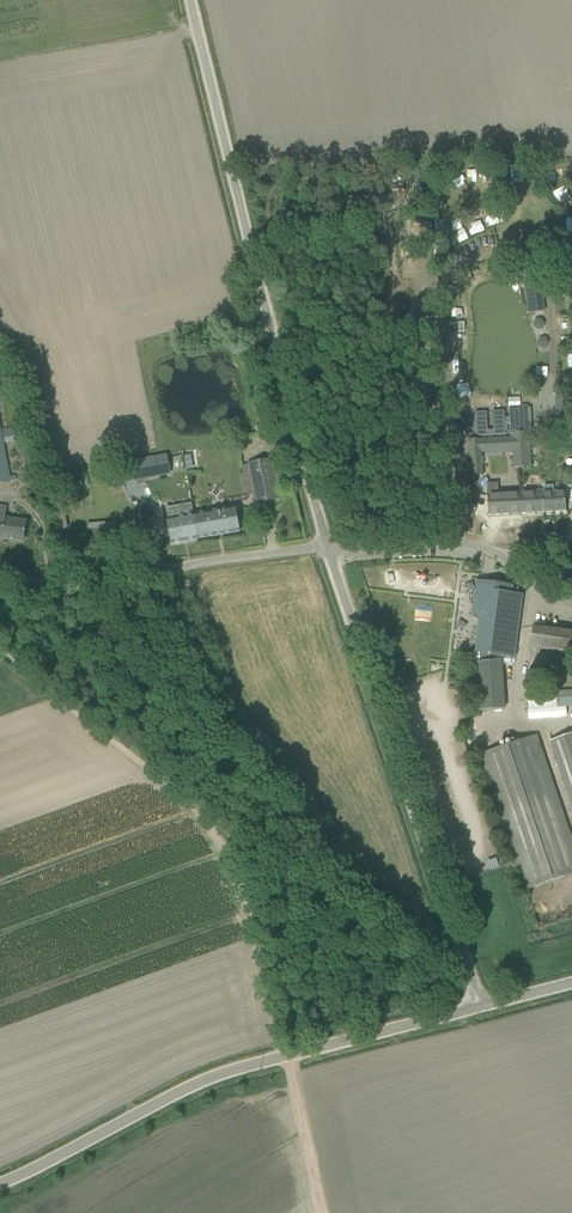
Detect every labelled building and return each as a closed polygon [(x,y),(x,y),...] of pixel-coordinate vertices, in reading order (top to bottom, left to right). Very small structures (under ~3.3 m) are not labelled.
[(543,199),(532,201),(534,211),(545,209),(543,199)] [(544,227),(546,234),(557,231),(555,223),(544,227)] [(543,286),(525,288),(528,312),(546,310),(543,286)] [(520,398),(508,398),(509,407),(520,407),(520,398)] [(531,408),(510,409),(510,417),(511,424),(511,437),(511,439),(512,451),(512,453),(513,468),(520,468),(522,468),(520,432),(529,432),(532,432),(531,408)] [(487,412),(475,413),(477,437),(506,435),(506,431),(508,431),(508,424),(511,424),(510,417),(505,417),(505,411),(493,412),(494,430),(488,430),(487,412)] [(10,477),(0,423),(0,483),(13,480),(13,481),(16,480),(15,476),(10,477)] [(529,432),(520,432),(522,468),(531,467),(530,456),(529,432)] [(511,437),(469,440),(471,475),(483,475),(482,453),(512,451),(511,439),(511,437)] [(155,458),(130,462),(134,481),(158,476),(155,458)] [(272,460),(247,465),(248,466),(251,484),(254,495),(255,503),(267,501),(279,498),(274,473),(272,460)] [(564,471),(564,484),(571,484),(571,470),(564,471)] [(520,491),(498,492),(497,485),(488,485),(488,493),(489,516),(522,514),(520,491)] [(565,491),(542,492),(542,490),(520,491),(522,514),(566,512),(565,491)] [(6,508),(0,507),(0,538),(24,542),(27,522),(5,518),(6,508)] [(198,540),(239,532),(235,507),(193,515),(198,540)] [(172,544),(198,540),(193,515),(167,519),(172,544)] [(511,595),(512,587),(479,582),(474,615),(482,616),(477,652),(512,657),(521,596),(511,595)] [(431,621),(431,610),(414,609),(414,621),(431,621)] [(534,625),(530,648),(571,654),(571,630),(534,625)] [(458,637),(457,649),(478,650),(478,638),(458,637)] [(571,705),(571,691),(527,695),(528,708),(571,705)] [(552,740),(571,808),(571,734),(552,740)] [(541,735),(495,749),(524,846),(534,843),(538,857),(550,853),(557,879),(571,874),(571,840),(541,735)]
